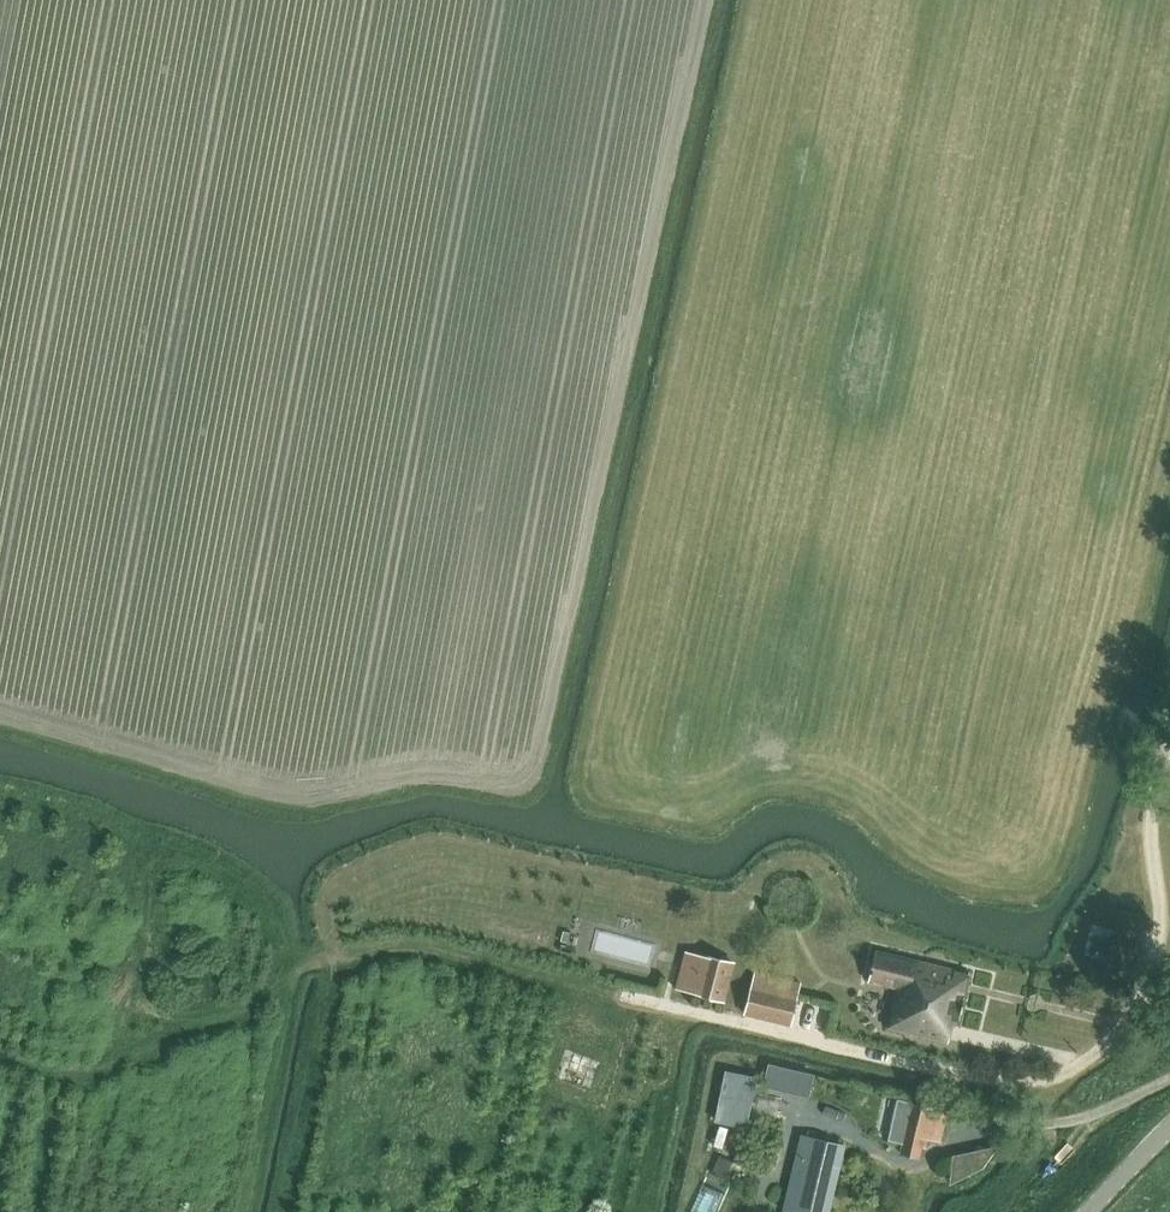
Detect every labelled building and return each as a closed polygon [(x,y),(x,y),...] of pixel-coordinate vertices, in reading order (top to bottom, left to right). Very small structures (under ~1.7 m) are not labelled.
[(676,988),(694,993),(704,955),(687,950),(676,988)] [(873,982),(896,988),(886,1027),(952,1043),(957,1025),(962,1027),(974,974),(880,952),(873,982)] [(704,955),(694,993),(723,1000),(733,962),(704,955)] [(743,1015),(789,1027),(800,985),(754,973),(743,1015)] [(745,1127),(751,1100),(720,1094),(714,1121),(745,1127)] [(897,1100),(888,1140),(903,1143),(900,1154),(919,1158),(922,1147),(926,1148),(928,1139),(940,1142),(947,1111),(897,1100)] [(788,1207),(811,1211),(824,1211),(840,1147),(805,1138),(788,1207)]
